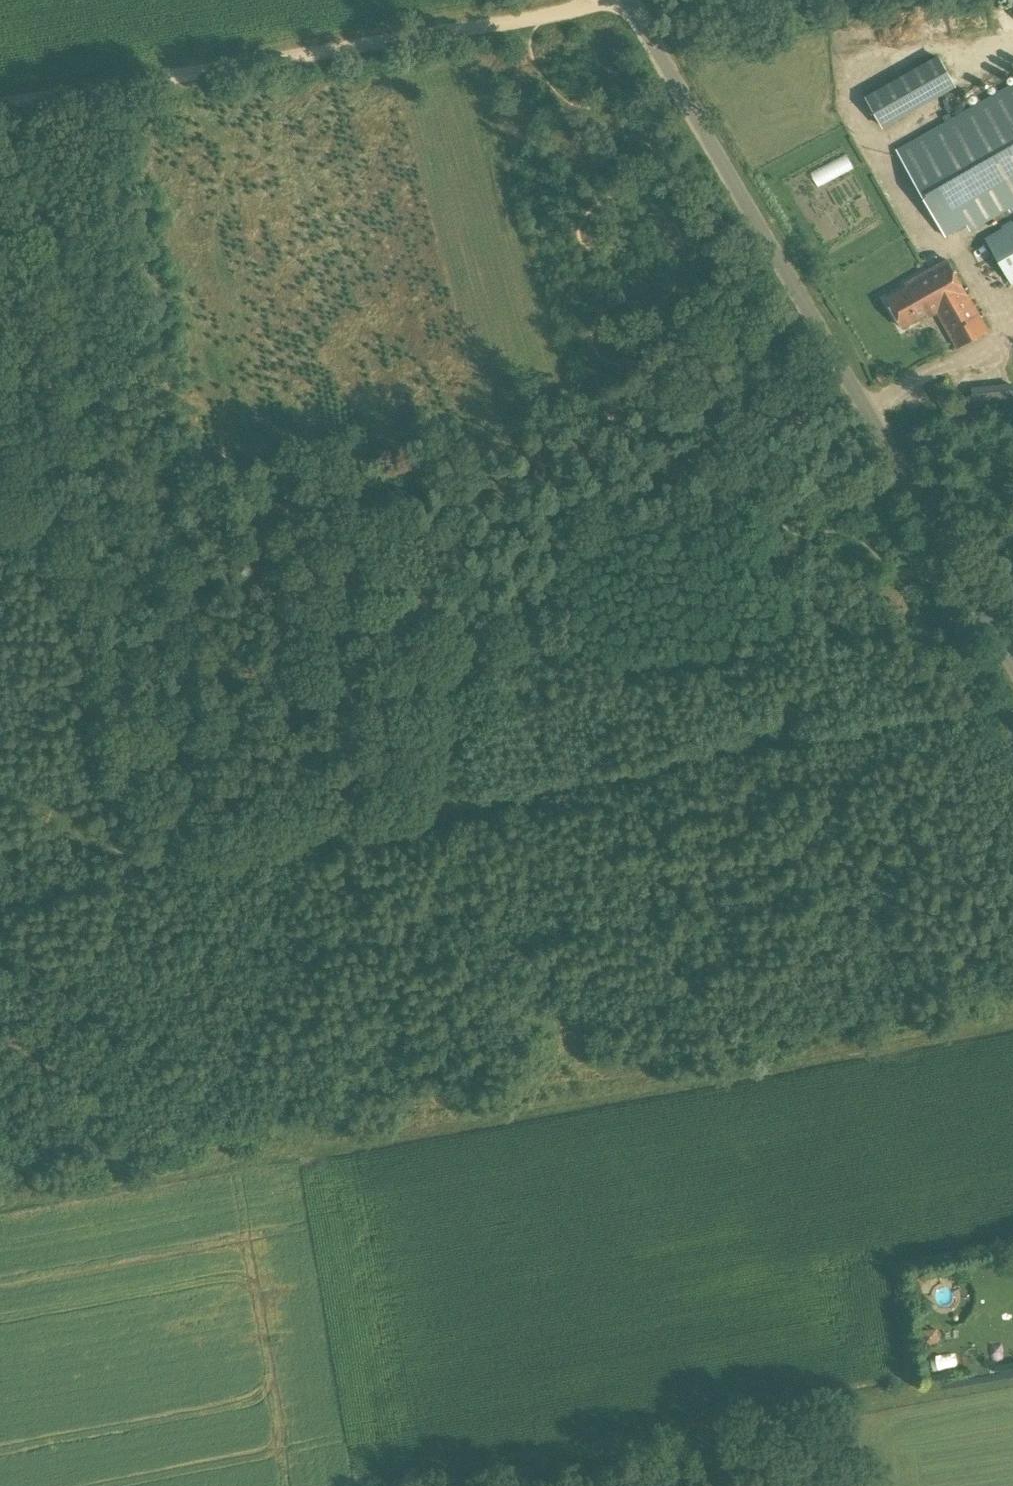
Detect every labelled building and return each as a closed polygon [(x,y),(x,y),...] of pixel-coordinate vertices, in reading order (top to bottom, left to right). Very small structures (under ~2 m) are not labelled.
[(959,88),(942,57),(866,101),(884,132),(959,88)] [(1012,207),(1012,82),(895,145),(943,233),(973,217),(978,227),(1012,207)] [(984,238),(1011,284),(1012,283),(1012,222),(984,238)] [(988,332),(950,261),(906,285),(907,288),(887,299),(903,327),(928,313),(930,316),(938,312),(958,348),(988,332)] [(1012,406),(1012,401),(1011,383),(971,388),(974,410),(1012,406)]
